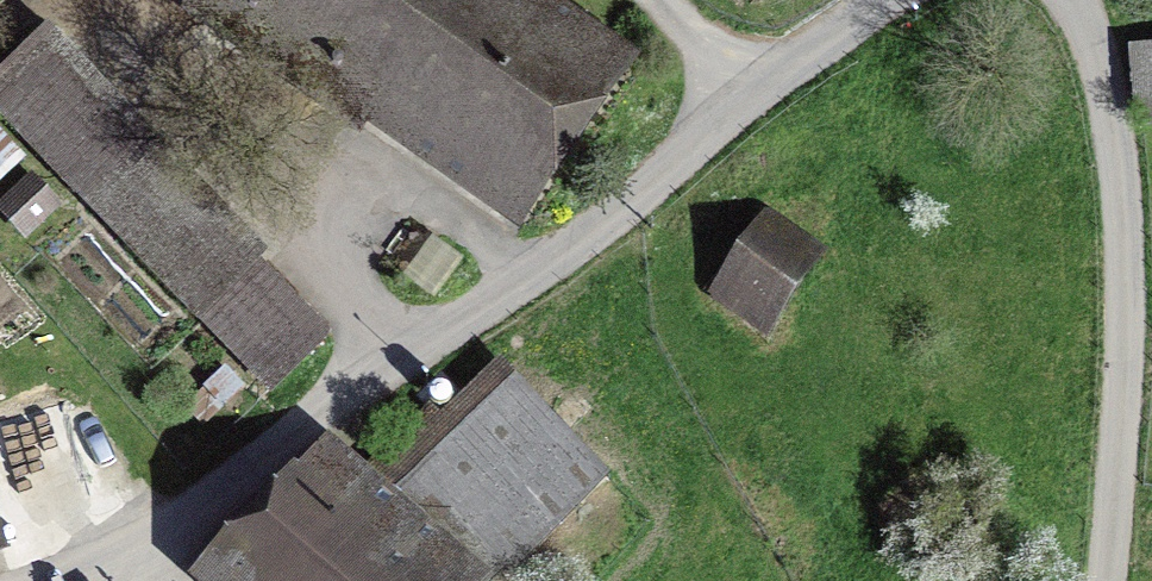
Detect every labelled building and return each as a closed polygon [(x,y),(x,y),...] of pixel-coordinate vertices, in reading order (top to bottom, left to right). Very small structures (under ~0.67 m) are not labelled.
[(535,217),(627,76),(510,0),(200,0),(535,217)] [(64,48),(0,109),(0,112),(273,396),(338,334),(64,48)] [(826,262),(788,234),(738,301),(775,329),(826,262)] [(246,580),(501,580),(609,473),(519,384),(393,511),(344,472),(246,580)] [(0,469),(0,477),(50,552),(145,489),(92,409),(0,469)]
